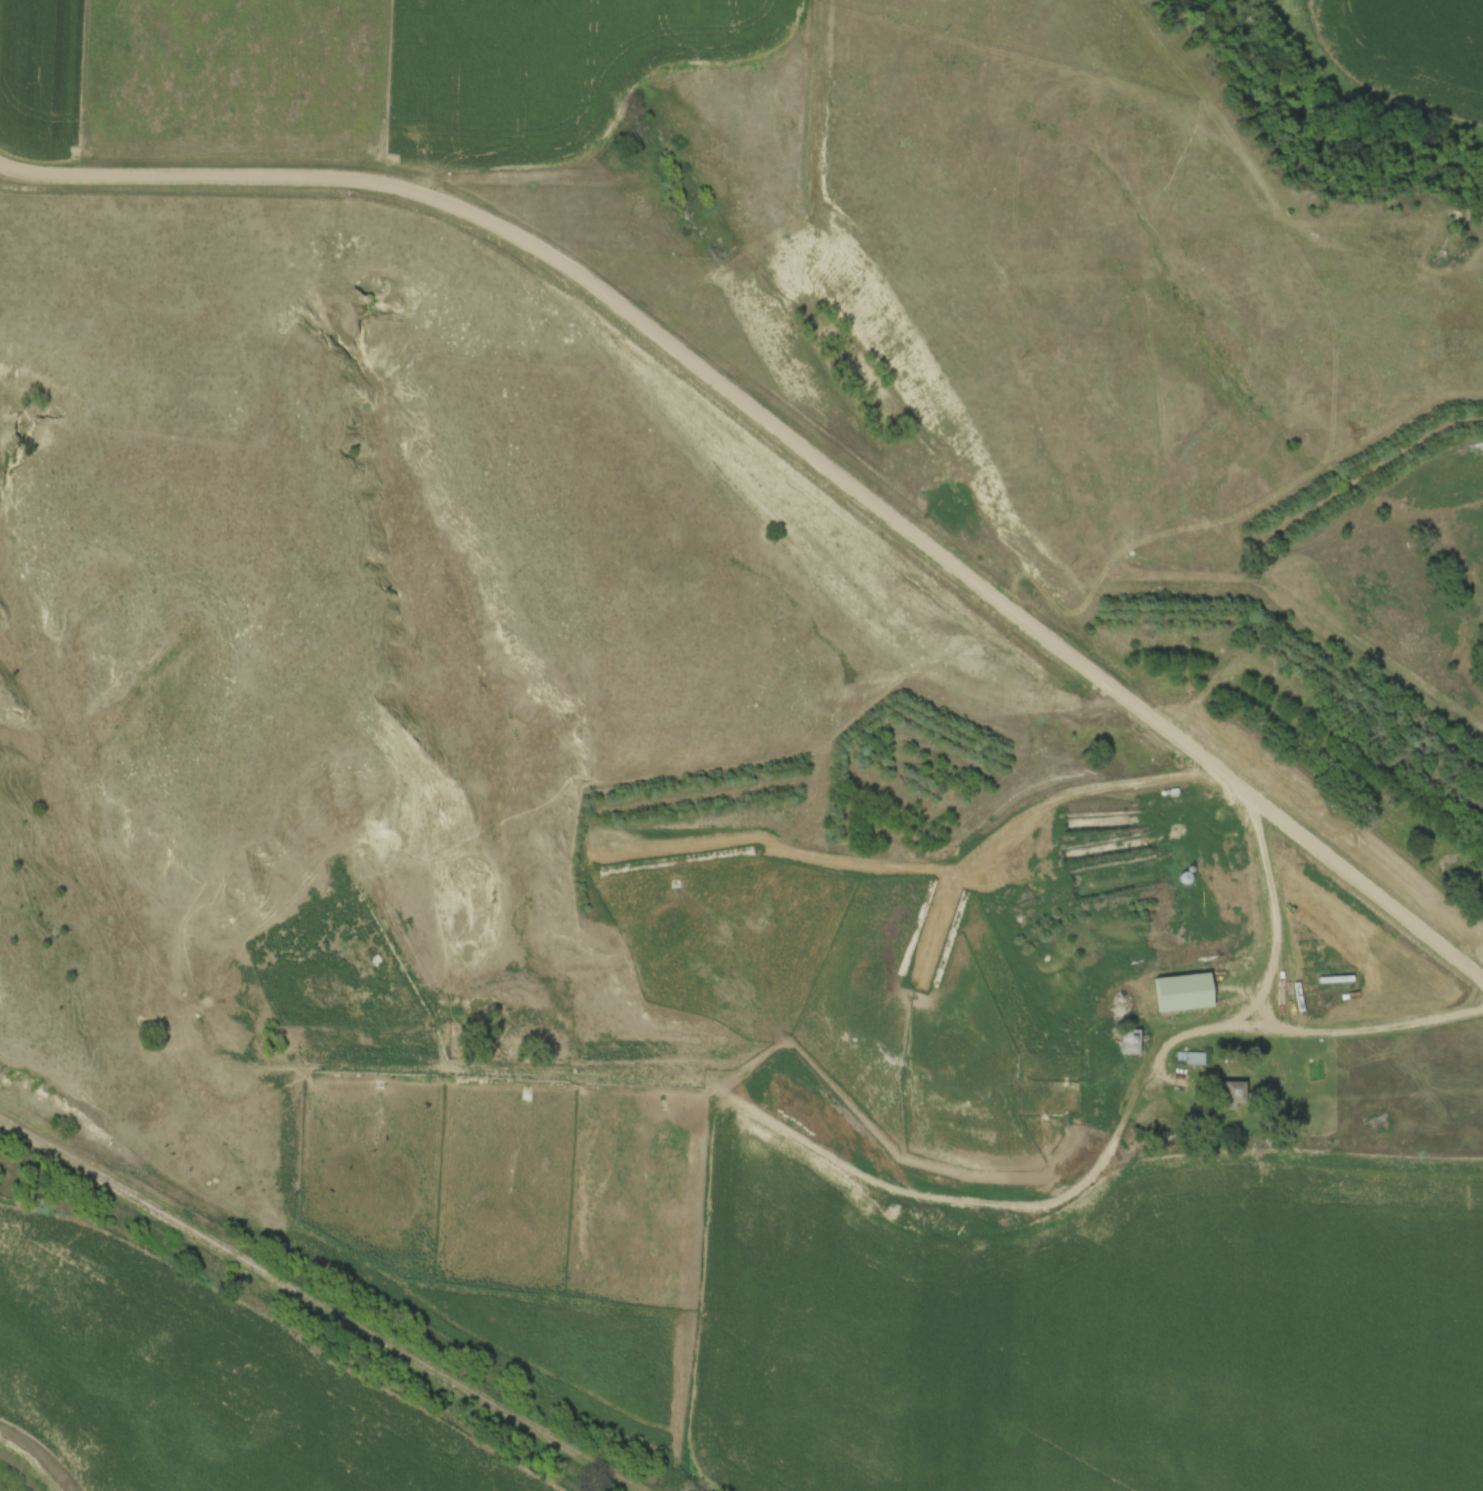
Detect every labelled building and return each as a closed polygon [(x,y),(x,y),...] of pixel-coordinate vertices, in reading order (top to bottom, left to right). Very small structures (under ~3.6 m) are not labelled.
[(1167,986),(1219,981),(1221,1006),(1169,1011),(1167,986)] [(1139,1030),(1119,1030),(1119,1055),(1139,1055),(1139,1030)] [(1236,1110),(1236,1105),(1245,1105),(1245,1083),(1223,1083),(1223,1110),(1236,1110)]
